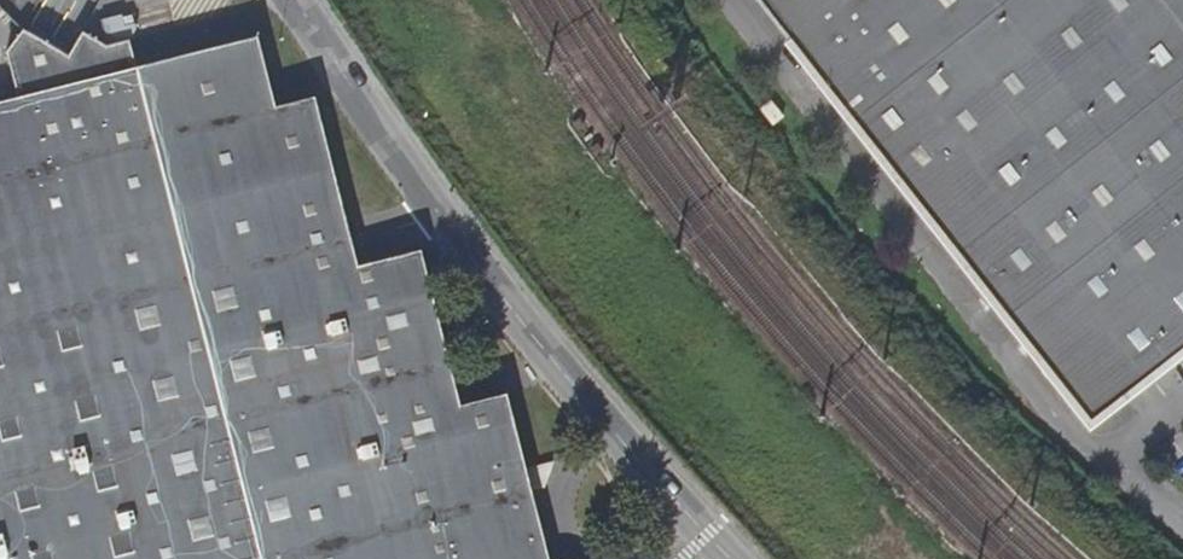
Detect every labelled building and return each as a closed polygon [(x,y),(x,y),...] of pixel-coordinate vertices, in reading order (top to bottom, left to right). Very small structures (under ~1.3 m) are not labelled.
[(1093,425),(1182,353),(1182,19),(1168,0),(759,0),(1093,425)] [(1182,19),(1182,0),(1168,0),(1182,19)] [(24,33),(5,57),(17,102),(76,87),(139,71),(134,45),(107,53),(82,37),(67,60),(24,33)] [(507,397),(462,408),(433,296),(423,256),(357,272),(314,99),(271,110),(254,43),(142,71),(141,71),(139,71),(76,87),(17,102),(0,106),(0,558),(547,558),(507,397)] [(774,102),(764,110),(777,127),(787,119),(774,102)]
